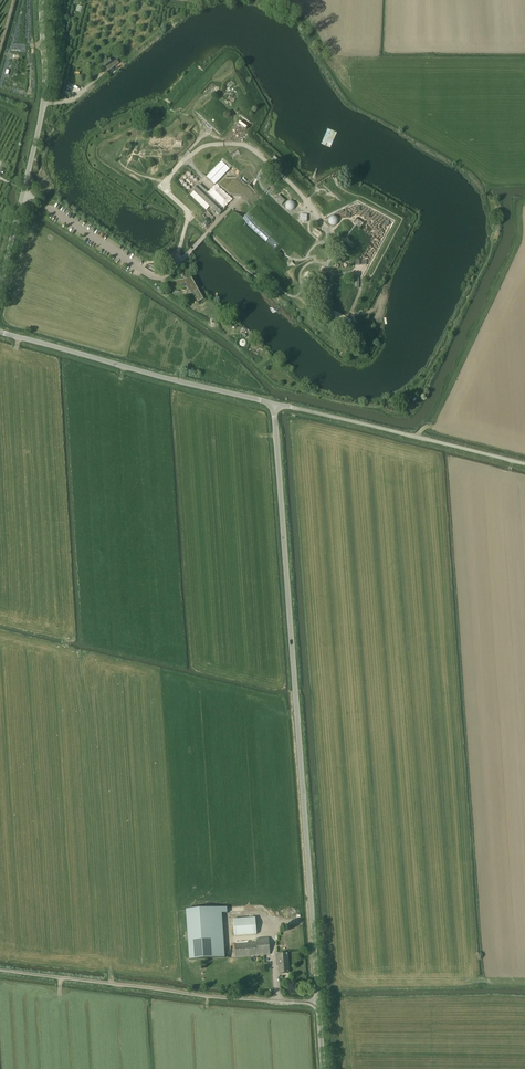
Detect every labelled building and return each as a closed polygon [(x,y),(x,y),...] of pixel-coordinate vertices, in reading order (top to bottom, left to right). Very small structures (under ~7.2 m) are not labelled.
[(116,60),(105,67),(108,72),(118,64),(116,60)] [(238,99),(230,95),(227,101),(235,105),(238,99)] [(195,126),(188,119),(182,126),(190,132),(192,129),(195,126)] [(183,142),(175,141),(174,148),(182,149),(183,142)] [(238,150),(231,154),(234,160),(242,156),(238,150)] [(262,168),(266,164),(256,155),(252,158),(262,168)] [(275,156),(270,161),(275,165),(280,160),(275,156)] [(206,177),(214,185),(229,169),(221,162),(206,177)] [(253,189),(257,180),(245,169),(235,178),(225,178),(219,184),(228,193),(229,194),(230,194),(237,196),(238,196),(249,207),(252,203),(256,207),(263,212),(265,210),(258,203),(263,198),(253,189)] [(273,189),(271,192),(272,193),(275,189),(279,184),(274,180),(270,185),(267,188),(268,189),(270,187),(271,188),(273,189)] [(225,208),(199,184),(193,190),(219,215),(225,208)] [(287,200),(281,194),(276,199),(282,205),(287,200)] [(286,204),(285,206),(286,207),(287,209),(288,210),(289,210),(291,211),(292,210),(294,209),(295,208),(295,207),(296,205),(295,204),(294,202),(293,201),(292,201),(290,200),(289,201),(287,202),(286,203),(286,204)] [(284,256),(280,252),(281,251),(282,250),(286,254),(284,248),(280,244),(287,236),(281,231),(282,230),(263,212),(256,207),(246,216),(250,220),(247,223),(246,222),(232,209),(242,221),(235,229),(259,253),(261,251),(268,258),(275,250),(278,254),(284,256)] [(328,219),(328,221),(328,222),(329,224),(330,225),(332,225),(333,225),(335,225),(336,224),(337,223),(338,222),(338,220),(337,218),(337,217),(335,216),(334,215),(332,215),(331,216),(329,216),(328,218),(328,219)] [(210,222),(206,219),(202,223),(206,227),(210,222)] [(364,223),(358,219),(355,223),(361,228),(364,223)] [(323,232),(315,226),(311,232),(319,238),(323,232)] [(299,266),(292,260),(287,265),(294,271),(299,266)] [(323,276),(321,274),(318,276),(316,276),(316,279),(314,279),(316,282),(315,285),(319,286),(322,289),(324,286),(327,286),(327,283),(329,281),(326,279),(326,276),(323,276)] [(171,289),(187,289),(198,302),(203,299),(192,279),(185,280),(171,282),(171,289)] [(335,282),(338,287),(321,314),(331,305),(333,301),(342,306),(348,293),(339,288),(340,287),(336,282),(335,282)] [(326,298),(319,294),(315,300),(323,304),(326,298)] [(333,318),(329,322),(335,327),(339,322),(333,318)] [(227,913),(227,907),(186,910),(189,960),(225,958),(222,913),(227,913)] [(257,935),(255,917),(233,919),(234,936),(257,935)] [(256,938),(257,943),(234,944),(235,957),(270,955),(269,937),(256,938)] [(287,954),(276,955),(277,964),(279,964),(279,973),(289,972),(287,954)]
